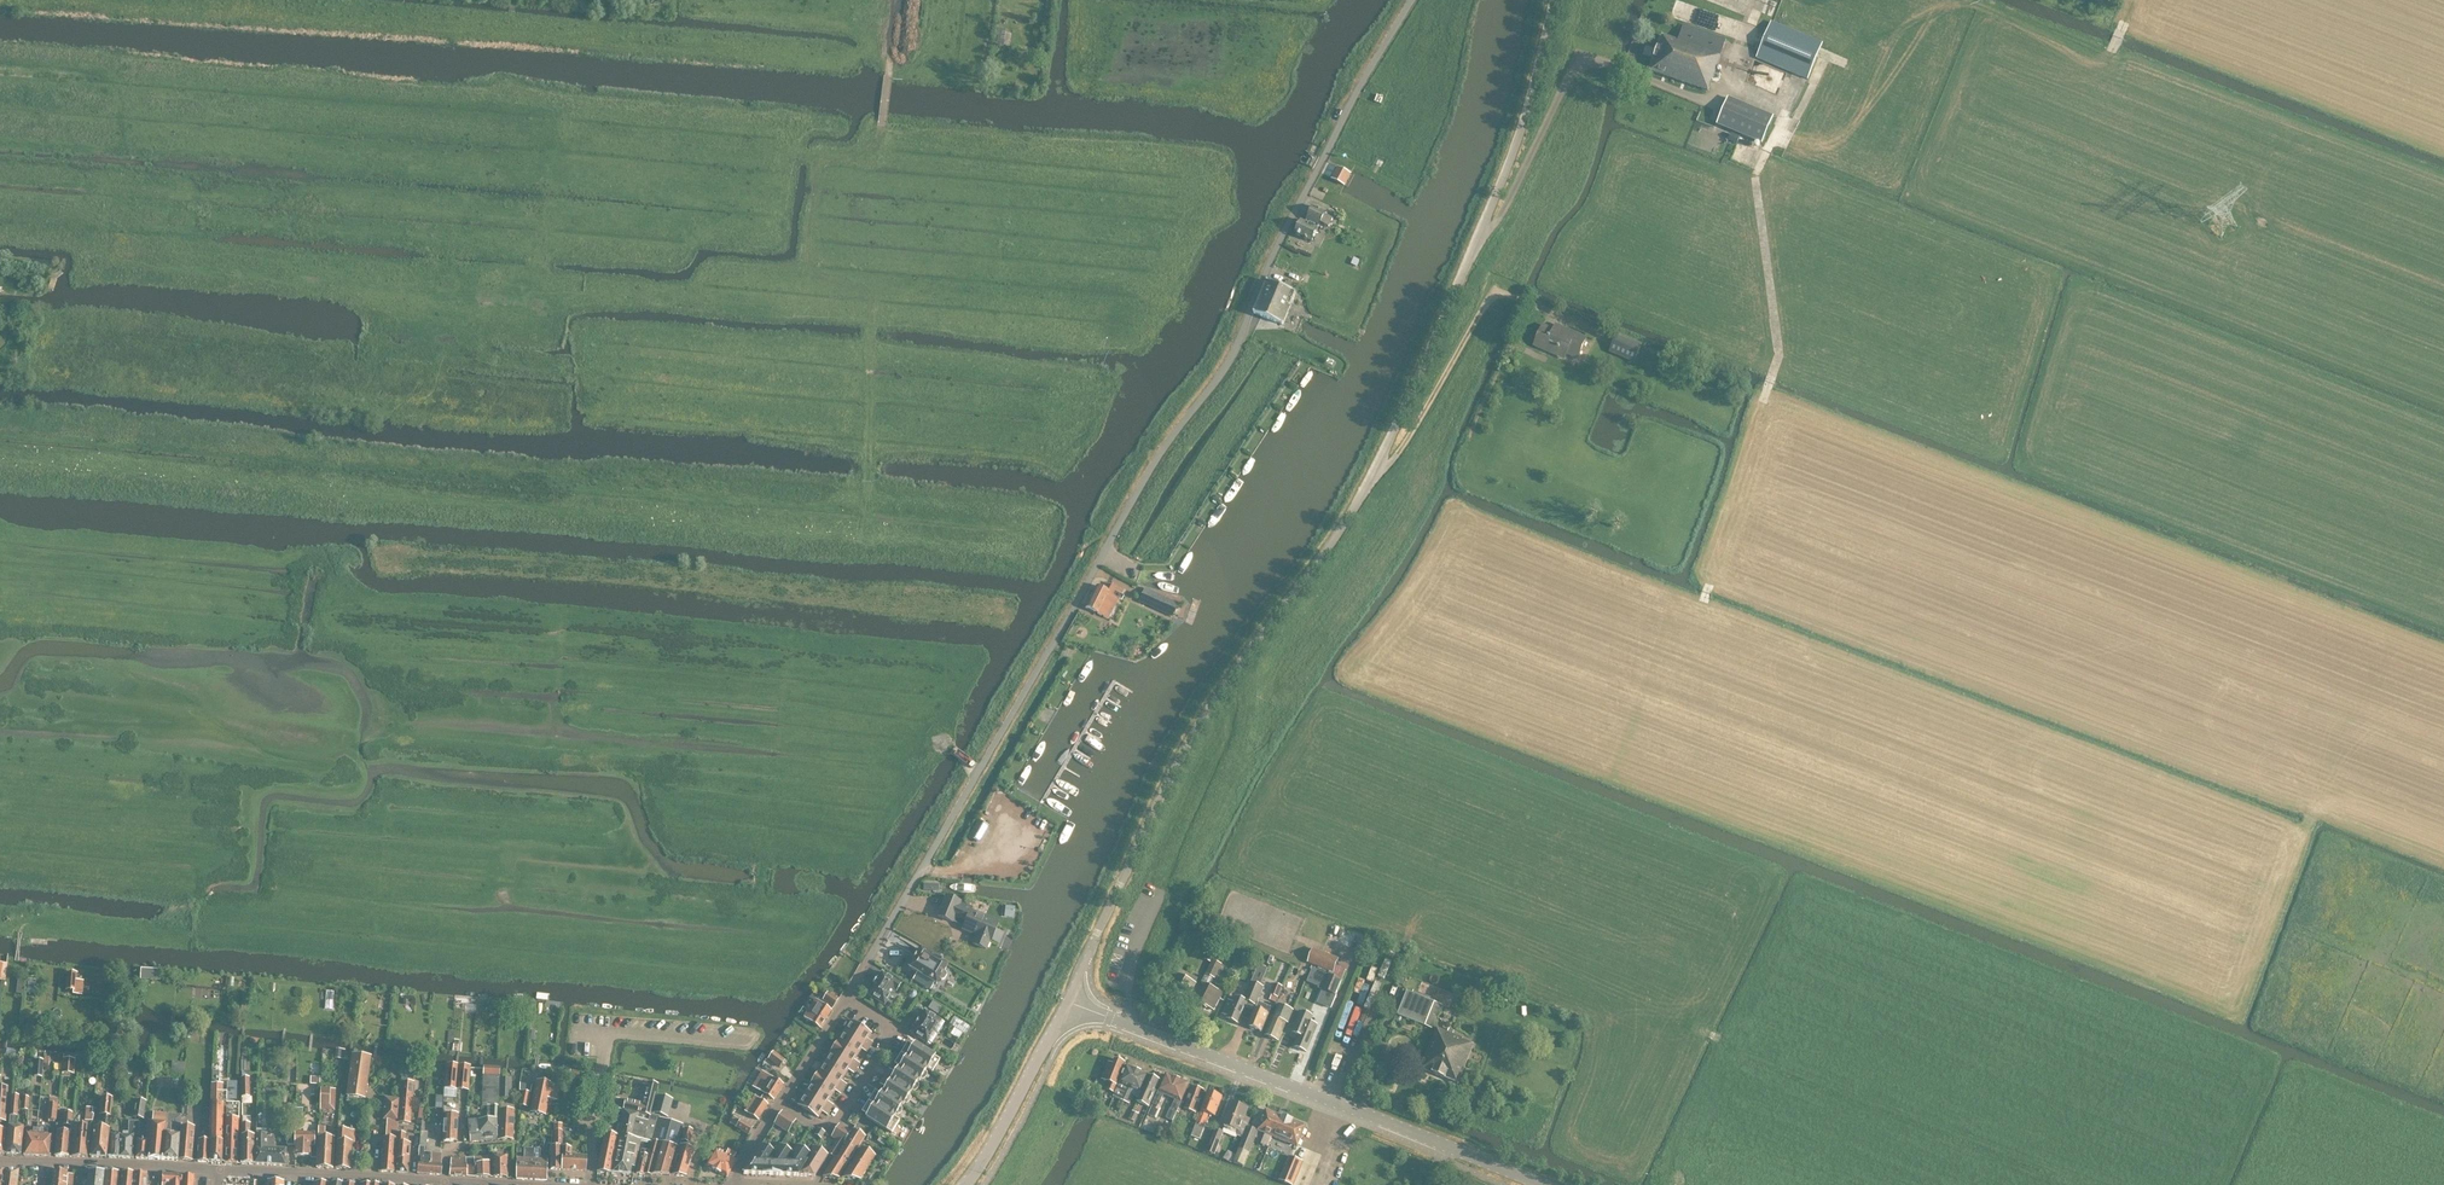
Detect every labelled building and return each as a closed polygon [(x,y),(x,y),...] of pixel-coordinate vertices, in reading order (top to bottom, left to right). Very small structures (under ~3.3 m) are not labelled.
[(1676,9),(1695,10),(1696,0),(1676,0),(1676,9)] [(1808,78),(1823,43),(1772,21),(1757,57),(1808,78)] [(1713,77),(1727,36),(1684,22),(1678,39),(1662,34),(1650,69),(1708,89),(1713,77)] [(1375,99),(1380,101),(1384,94),(1378,92),(1375,99)] [(1717,124),(1762,143),(1773,116),(1729,97),(1717,124)] [(1731,133),(1728,140),(1737,144),(1740,136),(1731,133)] [(1350,173),(1338,166),(1332,178),(1344,184),(1350,173)] [(1313,205),(1307,218),(1307,219),(1306,222),(1301,219),(1294,232),(1312,241),(1318,228),(1317,227),(1319,224),(1320,225),(1321,222),(1328,226),(1333,217),(1325,214),(1326,211),(1313,205)] [(1355,257),(1365,261),(1367,254),(1358,250),(1355,257)] [(1254,313),(1283,324),(1297,293),(1295,292),(1298,285),(1287,280),(1284,288),(1268,281),(1254,313)] [(1559,332),(1543,325),(1534,344),(1557,354),(1559,349),(1578,357),(1586,337),(1561,326),(1559,332)] [(1635,361),(1641,344),(1616,334),(1609,351),(1635,361)] [(1108,618),(1118,598),(1121,600),(1124,595),(1121,594),(1123,589),(1112,583),(1108,591),(1097,585),(1086,607),(1108,618)] [(1140,599),(1161,610),(1172,615),(1178,604),(1145,588),(1140,599)] [(1047,698),(1041,712),(1054,717),(1059,703),(1047,698)] [(1010,807),(1017,794),(1011,791),(1004,803),(1010,807)] [(987,825),(978,820),(968,836),(977,841),(987,825)] [(989,940),(991,941),(999,922),(971,910),(972,907),(960,902),(960,901),(946,895),(938,915),(952,921),(954,917),(965,921),(962,929),(976,934),(972,943),(986,949),(989,940)] [(1002,915),(1014,916),(1015,905),(1003,904),(1002,915)] [(1205,959),(1211,962),(1220,945),(1210,940),(1207,945),(1211,947),(1205,959)] [(1336,965),(1337,965),(1339,957),(1313,947),(1308,961),(1330,970),(1334,971),(1336,965)] [(942,979),(944,979),(947,974),(946,972),(944,971),(947,965),(920,949),(909,968),(936,984),(940,978),(942,979)] [(1204,984),(1196,1001),(1215,1011),(1226,990),(1216,985),(1214,988),(1209,985),(1220,963),(1213,960),(1202,983),(1204,984)] [(1228,1000),(1222,1013),(1227,1016),(1226,1018),(1239,1023),(1248,1001),(1256,1005),(1263,987),(1260,985),(1267,968),(1260,965),(1252,982),(1245,1000),(1236,996),(1233,1002),(1228,1000)] [(1330,970),(1328,975),(1341,980),(1346,969),(1336,965),(1334,971),(1330,970)] [(160,980),(160,969),(141,968),(141,979),(160,980)] [(1188,997),(1195,983),(1198,977),(1181,969),(1178,974),(1177,974),(1170,988),(1188,997)] [(877,978),(874,984),(868,994),(868,993),(868,994),(869,995),(884,1004),(894,989),(896,991),(901,984),(883,972),(882,971),(882,972),(878,979),(877,978)] [(73,995),(82,995),(83,995),(84,981),(77,980),(78,973),(67,972),(66,990),(73,991),(73,995)] [(1327,974),(1321,989),(1335,995),(1342,980),(1341,980),(1328,975),(1327,974)] [(1276,983),(1271,994),(1278,997),(1283,986),(1276,983)] [(1398,1014),(1432,1028),(1442,1004),(1435,1002),(1430,1000),(1431,996),(1413,989),(1412,993),(1407,991),(1398,1014)] [(334,992),(326,991),(324,1009),(333,1009),(334,992)] [(804,1016),(820,1027),(831,1010),(821,1003),(821,1004),(816,1001),(819,997),(812,992),(807,1000),(813,1004),(804,1016)] [(838,999),(828,992),(823,1000),(833,1007),(838,999)] [(1302,1007),(1310,1010),(1314,1000),(1306,997),(1302,1007)] [(933,1001),(928,1008),(938,1013),(942,1007),(933,1001)] [(1256,1008),(1248,1025),(1251,1026),(1251,1028),(1254,1030),(1257,1028),(1261,1030),(1272,1006),(1267,1004),(1267,1005),(1259,1002),(1256,1008)] [(1279,1003),(1266,1034),(1278,1039),(1286,1021),(1289,1022),(1294,1010),(1279,1003)] [(912,1033),(930,1044),(934,1037),(932,1035),(941,1020),(926,1010),(925,1009),(925,1010),(919,1020),(918,1019),(915,1025),(915,1026),(911,1032),(911,1031),(911,1032),(911,1033),(912,1033)] [(1301,1011),(1292,1032),(1300,1035),(1295,1047),(1306,1052),(1314,1032),(1317,1026),(1317,1025),(1310,1022),(1313,1015),(1301,1011)] [(871,1033),(851,1020),(844,1031),(870,1047),(873,1042),(868,1039),(871,1033)] [(1463,1037),(1438,1027),(1422,1068),(1458,1082),(1474,1043),(1463,1039),(1463,1037)] [(844,1031),(837,1041),(858,1054),(861,1048),(867,1052),(870,1047),(844,1031)] [(837,1041),(830,1051),(830,1052),(831,1052),(857,1068),(860,1063),(854,1059),(858,1054),(837,1041)] [(905,1045),(901,1052),(927,1068),(927,1069),(932,1072),(940,1059),(914,1043),(911,1048),(905,1045)] [(1341,1046),(1338,1063),(1344,1064),(1347,1047),(1341,1046)] [(768,1059),(780,1067),(785,1060),(773,1052),(768,1059)] [(848,1069),(853,1073),(857,1068),(831,1052),(830,1052),(824,1062),(845,1075),(848,1069)] [(919,1081),(927,1069),(927,1068),(901,1052),(896,1060),(901,1063),(899,1067),(898,1067),(918,1080),(918,1081),(919,1081)] [(347,1098),(364,1100),(370,1058),(353,1056),(347,1098)] [(76,1059),(75,1059),(63,1058),(61,1073),(74,1074),(76,1059)] [(1113,1062),(1108,1061),(1101,1078),(1110,1082),(1107,1089),(1113,1091),(1125,1061),(1115,1058),(1113,1062)] [(43,1060),(36,1059),(34,1076),(42,1077),(43,1060)] [(843,1089),(846,1084),(841,1080),(845,1075),(824,1062),(818,1072),(843,1089)] [(470,1066),(462,1065),(446,1064),(444,1089),(469,1091),(470,1066)] [(1114,1096),(1124,1100),(1137,1070),(1127,1065),(1119,1083),(1114,1096)] [(470,1141),(497,1139),(496,1119),(498,1119),(499,1097),(499,1078),(499,1076),(500,1076),(500,1067),(483,1066),(483,1075),(482,1106),(487,1106),(486,1120),(468,1121),(470,1141)] [(889,1069),(885,1076),(911,1093),(918,1081),(918,1080),(898,1067),(895,1072),(889,1069)] [(532,1068),(531,1071),(531,1074),(542,1076),(543,1070),(532,1068)] [(531,1074),(531,1071),(522,1069),(520,1081),(529,1083),(531,1074)] [(579,1078),(579,1071),(570,1070),(569,1077),(579,1078)] [(1137,1070),(1124,1100),(1129,1103),(1133,1094),(1139,1097),(1148,1075),(1137,1070)] [(754,1096),(745,1111),(758,1120),(768,1104),(765,1103),(769,1097),(773,1099),(783,1084),(774,1078),(773,1078),(762,1071),(752,1086),(764,1094),(760,1100),(754,1096)] [(840,1094),(843,1089),(818,1072),(817,1072),(810,1083),(811,1083),(832,1096),(835,1090),(840,1094)] [(1177,1078),(1166,1073),(1148,1113),(1157,1117),(1161,1106),(1159,1105),(1164,1094),(1169,1096),(1177,1078)] [(1139,1097),(1137,1101),(1149,1106),(1160,1080),(1148,1075),(1139,1097)] [(310,1084),(320,1084),(320,1077),(310,1076),(310,1084)] [(903,1105),(911,1093),(885,1076),(880,1084),(885,1087),(883,1092),(882,1092),(902,1104),(902,1105),(903,1105)] [(242,1094),(242,1096),(250,1096),(250,1077),(242,1077),(242,1081),(242,1094)] [(499,1097),(504,1097),(511,1097),(512,1078),(499,1078),(499,1097)] [(1177,1078),(1169,1096),(1175,1099),(1171,1109),(1170,1108),(1166,1117),(1173,1120),(1189,1084),(1177,1078)] [(537,1080),(530,1112),(545,1115),(549,1098),(556,1100),(559,1086),(551,1085),(552,1083),(537,1080)] [(401,1081),(398,1122),(411,1124),(414,1082),(401,1081)] [(209,1161),(209,1162),(224,1163),(225,1142),(227,1103),(227,1099),(222,1099),(222,1095),(219,1095),(219,1083),(212,1083),(209,1161)] [(830,1109),(833,1104),(828,1101),(832,1096),(811,1083),(804,1093),(830,1109)] [(613,1105),(613,1108),(624,1110),(639,1113),(639,1114),(638,1119),(648,1120),(647,1121),(654,1123),(655,1119),(657,1120),(657,1116),(651,1114),(657,1088),(644,1085),(640,1099),(640,1103),(626,1100),(625,1103),(614,1101),(613,1105)] [(1188,1086),(1182,1100),(1186,1102),(1184,1108),(1196,1113),(1205,1089),(1204,1089),(1193,1085),(1192,1088),(1188,1086)] [(320,1087),(320,1104),(329,1105),(329,1088),(320,1087)] [(873,1093),(868,1100),(894,1117),(894,1116),(902,1105),(902,1104),(882,1092),(883,1092),(882,1091),(878,1096),(873,1093)] [(1222,1096),(1209,1091),(1192,1135),(1200,1138),(1206,1124),(1204,1124),(1208,1113),(1215,1115),(1222,1096)] [(798,1104),(818,1117),(822,1111),(827,1114),(830,1109),(804,1093),(798,1104)] [(1090,1094),(1085,1107),(1093,1110),(1098,1097),(1090,1094)] [(6,1155),(21,1155),(24,1127),(16,1126),(18,1107),(19,1096),(12,1095),(6,1155)] [(667,1117),(672,1099),(657,1095),(652,1112),(667,1117)] [(690,1095),(686,1107),(693,1109),(696,1097),(690,1095)] [(91,1157),(106,1157),(110,1117),(111,1117),(113,1098),(102,1097),(98,1122),(102,1123),(101,1128),(94,1128),(91,1157)] [(385,1138),(396,1138),(398,1122),(399,1098),(385,1097),(383,1119),(387,1119),(385,1138)] [(37,1100),(29,1099),(28,1113),(36,1113),(37,1100)] [(134,1116),(143,1118),(146,1101),(137,1100),(134,1116)] [(900,1119),(894,1116),(894,1117),(868,1100),(864,1108),(869,1111),(866,1116),(891,1133),(900,1119)] [(1232,1101),(1223,1125),(1239,1132),(1237,1136),(1243,1139),(1248,1126),(1251,1119),(1246,1117),(1250,1108),(1232,1101)] [(56,1120),(58,1103),(50,1103),(48,1119),(56,1120)] [(240,1104),(227,1103),(225,1142),(224,1163),(238,1163),(239,1142),(238,1142),(239,1118),(240,1104)] [(92,1108),(86,1107),(84,1121),(93,1121),(93,1114),(92,1114),(92,1108)] [(1261,1143),(1268,1146),(1272,1136),(1281,1114),(1267,1108),(1258,1130),(1265,1133),(1261,1143)] [(498,1139),(513,1138),(514,1109),(499,1109),(498,1139)] [(624,1110),(611,1172),(630,1174),(632,1166),(634,1166),(638,1145),(637,1145),(639,1139),(652,1141),(657,1120),(655,1119),(654,1123),(647,1121),(648,1120),(638,1119),(639,1114),(639,1113),(624,1110)] [(796,1120),(782,1111),(778,1117),(792,1126),(796,1120)] [(69,1156),(71,1132),(70,1132),(72,1112),(64,1112),(63,1131),(57,1131),(55,1156),(69,1156)] [(148,1159),(164,1160),(166,1113),(153,1112),(152,1122),(147,1122),(146,1131),(151,1131),(150,1140),(138,1140),(136,1158),(148,1159)] [(1130,1119),(1136,1122),(1139,1114),(1133,1112),(1130,1119)] [(164,1160),(178,1160),(181,1126),(182,1115),(166,1113),(164,1160)] [(443,1141),(457,1141),(458,1122),(458,1114),(443,1113),(442,1125),(444,1125),(443,1141)] [(1281,1114),(1272,1136),(1298,1146),(1307,1124),(1281,1114)] [(684,1127),(681,1140),(677,1139),(682,1125),(659,1117),(648,1155),(645,1174),(649,1174),(684,1176),(690,1155),(686,1154),(692,1130),(684,1127)] [(792,1126),(778,1117),(774,1123),(788,1132),(792,1126)] [(1178,1117),(1169,1126),(1182,1137),(1190,1129),(1178,1117)] [(740,1120),(736,1126),(748,1134),(752,1127),(740,1120)] [(109,1157),(133,1158),(135,1121),(130,1121),(129,1133),(110,1133),(109,1157)] [(250,1123),(242,1123),(241,1163),(254,1164),(255,1136),(250,1136),(250,1123)] [(69,1156),(87,1156),(90,1126),(72,1124),(69,1156)] [(851,1131),(839,1124),(831,1136),(837,1140),(828,1154),(834,1158),(851,1131)] [(192,1161),(194,1127),(181,1126),(178,1160),(192,1161)] [(1243,1139),(1234,1162),(1244,1166),(1258,1130),(1248,1126),(1243,1139)] [(26,1132),(24,1155),(37,1155),(40,1127),(34,1127),(33,1133),(26,1132)] [(52,1135),(47,1134),(48,1128),(40,1127),(37,1155),(50,1156),(52,1135)] [(318,1145),(317,1158),(317,1167),(333,1168),(334,1138),(325,1137),(325,1128),(318,1128),(318,1137),(318,1138),(318,1145)] [(335,1169),(349,1169),(351,1142),(354,1142),(355,1130),(353,1130),(353,1129),(350,1128),(349,1130),(338,1129),(335,1169)] [(825,1132),(819,1128),(815,1134),(821,1138),(825,1132)] [(209,1162),(209,1161),(208,1161),(209,1140),(210,1140),(210,1130),(209,1130),(204,1129),(203,1140),(199,1140),(198,1161),(209,1162)] [(610,1172),(617,1136),(611,1134),(612,1130),(607,1129),(606,1133),(605,1133),(597,1170),(610,1172)] [(853,1129),(840,1150),(851,1157),(864,1137),(853,1129)] [(1216,1129),(1207,1152),(1209,1153),(1214,1155),(1215,1155),(1224,1132),(1216,1129)] [(418,1160),(417,1173),(441,1174),(442,1153),(424,1152),(424,1147),(426,1147),(427,1131),(421,1131),(419,1147),(418,1160)] [(311,1158),(317,1158),(318,1145),(315,1145),(315,1133),(295,1132),(295,1133),(295,1145),(295,1156),(311,1156),(311,1158)] [(551,1168),(560,1169),(561,1146),(562,1146),(562,1141),(562,1132),(555,1132),(555,1146),(551,1146),(551,1168)] [(295,1145),(295,1133),(288,1133),(287,1144),(295,1145)] [(404,1151),(404,1143),(405,1133),(397,1133),(395,1159),(397,1159),(396,1172),(408,1173),(408,1167),(410,1167),(410,1163),(409,1162),(410,1151),(404,1151)] [(255,1164),(286,1166),(286,1150),(270,1149),(270,1145),(273,1145),(274,1135),(256,1134),(255,1164)] [(381,1171),(394,1172),(396,1138),(385,1138),(383,1138),(381,1171)] [(743,1174),(762,1174),(775,1154),(762,1146),(743,1174)] [(762,1174),(779,1175),(792,1155),(792,1154),(779,1146),(775,1154),(762,1174)] [(524,1158),(517,1157),(516,1178),(531,1179),(533,1148),(525,1147),(524,1158)] [(563,1147),(562,1169),(585,1171),(587,1156),(569,1155),(569,1147),(563,1147)] [(779,1175),(797,1176),(810,1155),(797,1147),(792,1154),(792,1155),(779,1175)] [(547,1180),(547,1168),(548,1159),(540,1159),(541,1148),(533,1148),(531,1179),(547,1180)] [(797,1176),(798,1176),(815,1176),(827,1156),(814,1148),(810,1155),(797,1176)] [(875,1156),(861,1148),(842,1179),(860,1180),(875,1156)] [(641,1153),(637,1173),(644,1174),(648,1154),(649,1150),(646,1149),(646,1154),(641,1153)] [(736,1154),(729,1151),(726,1149),(723,1153),(715,1150),(706,1166),(727,1176),(737,1160),(733,1158),(736,1154)] [(840,1150),(823,1177),(838,1178),(851,1157),(840,1150)] [(474,1176),(491,1176),(490,1161),(492,1161),(492,1155),(466,1158),(467,1176),(474,1176)] [(1279,1180),(1291,1184),(1293,1184),(1303,1161),(1289,1155),(1279,1180)] [(493,1176),(507,1177),(507,1156),(493,1156),(493,1176)] [(465,1157),(459,1157),(451,1158),(450,1175),(467,1176),(466,1158),(465,1158),(465,1157)] [(4,1169),(3,1184),(17,1184),(19,1169),(4,1169)] [(67,1171),(53,1170),(52,1184),(66,1184),(67,1171)] [(104,1172),(89,1171),(88,1184),(103,1184),(104,1172)] [(103,1184),(118,1184),(119,1172),(104,1171),(104,1172),(103,1184)] [(66,1184),(75,1184),(76,1173),(67,1172),(66,1184)] [(146,1174),(123,1172),(121,1184),(146,1184),(146,1174)] [(163,1174),(162,1183),(165,1183),(165,1184),(182,1184),(182,1175),(163,1174)] [(183,1184),(193,1184),(193,1175),(183,1175),(183,1184)]
